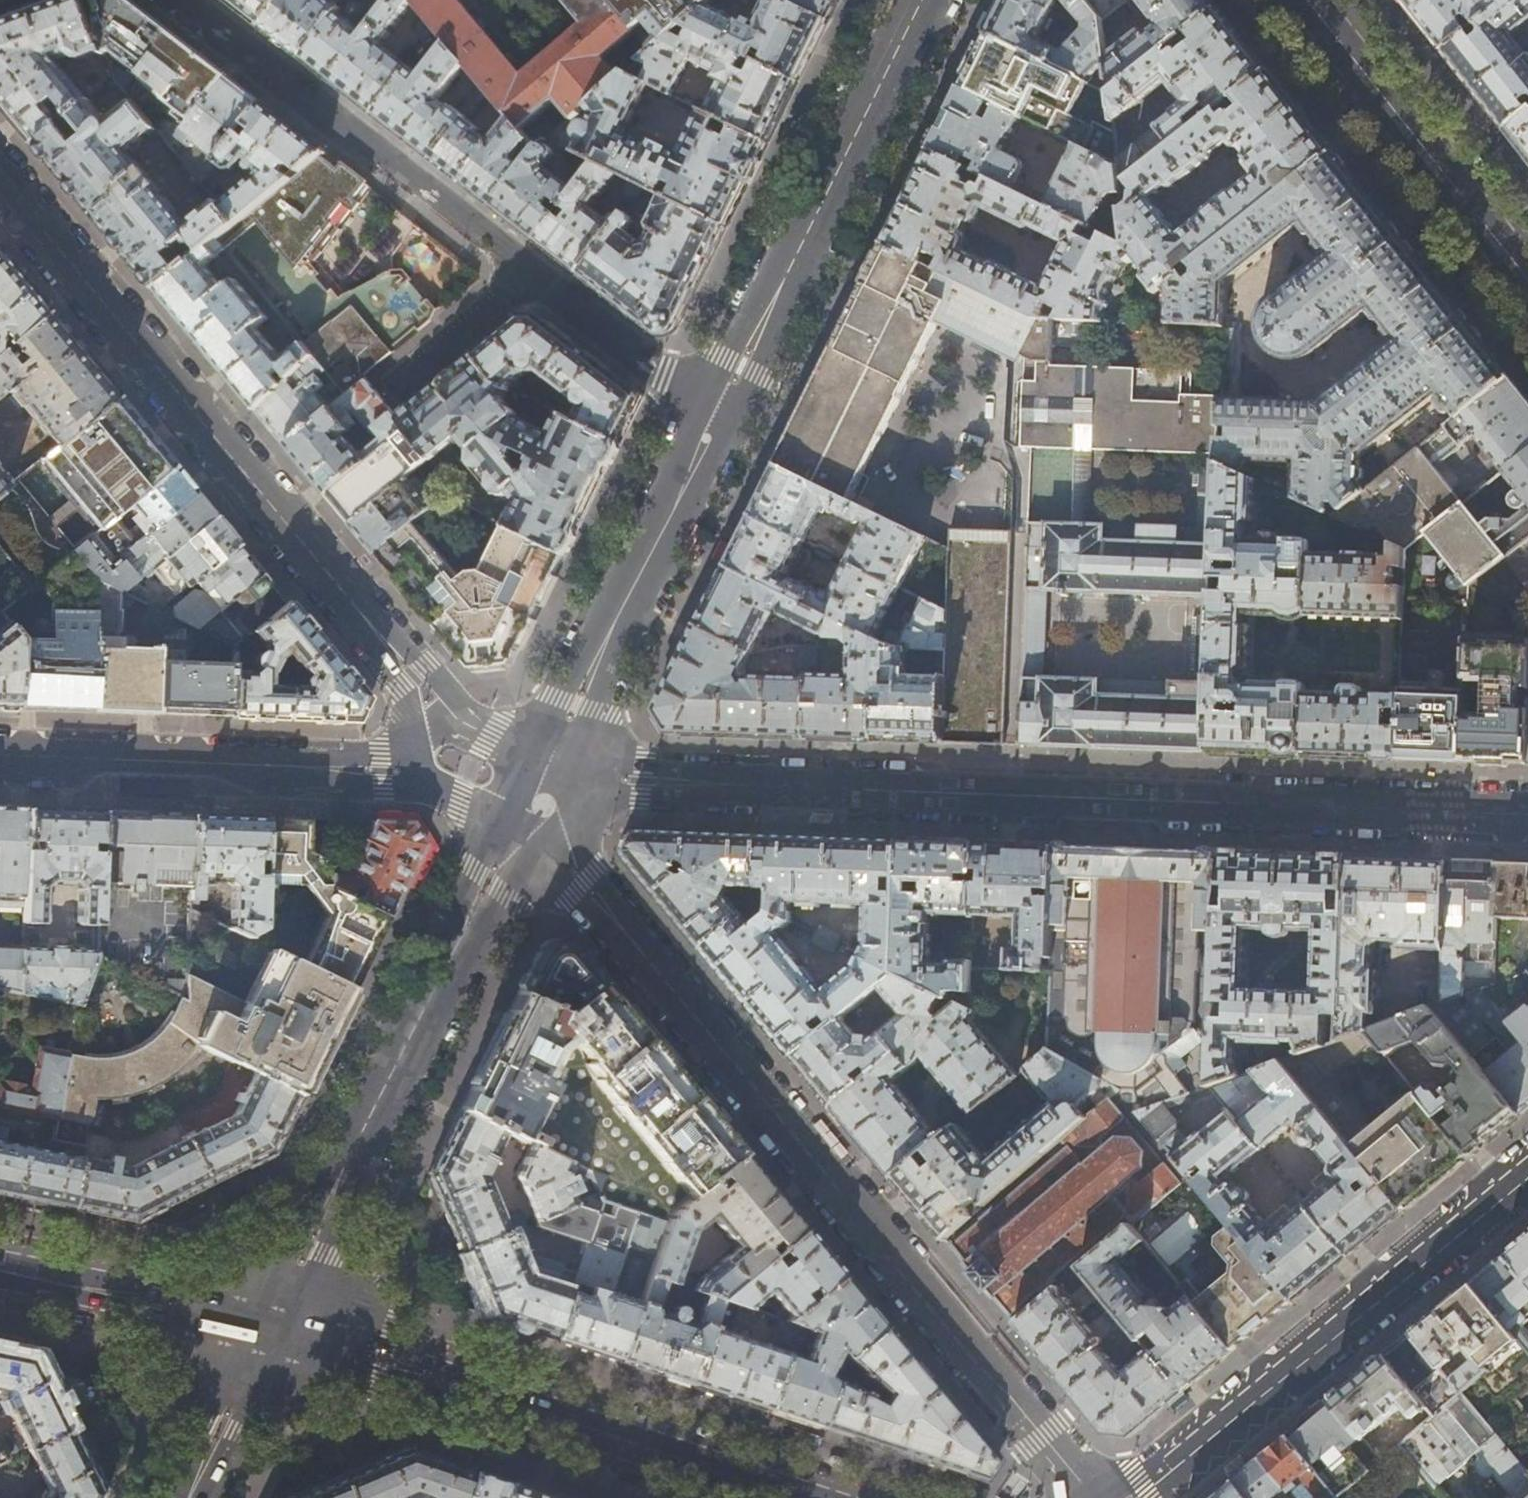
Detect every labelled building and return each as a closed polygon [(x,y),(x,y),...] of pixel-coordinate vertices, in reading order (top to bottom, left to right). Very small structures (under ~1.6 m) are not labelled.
[(106,55),(86,0),(60,0),(30,11),(0,22),(0,101),(38,146),(62,125),(66,121),(53,106),(61,100),(74,115),(91,101),(77,83),(77,82),(65,67),(64,68),(57,59),(72,54),(80,60),(97,54),(99,58),(106,55)] [(106,55),(114,53),(154,84),(152,88),(154,92),(180,112),(176,117),(185,124),(181,130),(184,133),(180,139),(194,149),(183,162),(202,183),(263,104),(245,90),(217,69),(148,15),(129,0),(86,0),(106,55)] [(263,27),(283,0),(227,0),(263,27)] [(263,27),(283,43),(303,59),(339,12),(342,8),(331,0),(283,0),(263,27)] [(414,3),(411,0),(381,0),(384,3),(363,31),(339,12),(303,59),(340,88),(375,115),(411,68),(387,49),(385,52),(378,52),(378,50),(378,49),(377,47),(380,46),(414,3)] [(414,3),(423,14),(435,28),(438,32),(446,41),(466,66),(483,86),(488,92),(509,117),(537,150),(547,141),(549,140),(572,120),(584,110),(621,78),(626,73),(639,63),(657,47),(673,33),(682,26),(705,5),(712,0),(613,0),(524,76),(460,0),(411,0),(414,3)] [(768,1),(756,24),(748,20),(746,24),(705,5),(682,26),(690,30),(755,61),(759,53),(768,57),(763,66),(797,82),(812,51),(828,21),(786,0),(767,0),(768,1)] [(828,21),(838,0),(786,0),(828,21)] [(1085,0),(1063,0),(1083,23),(1084,30),(1063,52),(1041,41),(1039,36),(1057,1),(1061,0),(1008,0),(990,36),(1087,83),(1092,72),(1101,63),(1108,63),(1107,57),(1103,21),(1085,0)] [(1103,21),(1129,0),(1085,0),(1103,21)] [(1157,26),(1150,32),(1140,31),(1107,57),(1108,63),(1110,82),(1117,76),(1124,84),(1183,37),(1176,27),(1184,22),(1191,31),(1218,9),(1211,0),(1137,0),(1157,26)] [(1421,24),(1443,52),(1508,0),(1402,0),(1421,24)] [(1527,23),(1527,0),(1508,0),(1443,52),(1474,90),(1506,130),(1527,113),(1527,55),(1513,35),(1527,23)] [(1218,9),(1191,31),(1183,37),(1124,84),(1112,94),(1112,95),(1114,122),(1166,82),(1183,104),(1175,111),(1174,111),(1173,112),(1173,113),(1174,113),(1118,157),(1119,165),(1122,187),(1129,182),(1218,111),(1234,98),(1268,72),(1243,40),(1218,9)] [(423,37),(435,28),(423,14),(412,24),(423,37)] [(684,40),(673,33),(657,47),(639,63),(651,68),(644,82),(650,85),(672,96),(689,60),(720,76),(718,80),(725,83),(709,114),(767,143),(782,113),(797,82),(763,66),(758,76),(750,72),(755,61),(690,30),(684,40)] [(1112,95),(1087,83),(990,36),(978,61),(964,89),(1023,118),(1078,145),(1119,165),(1118,157),(1114,122),(1112,95)] [(439,101),(466,66),(446,41),(419,74),(411,68),(375,115),(406,138),(434,160),(466,119),(467,118),(453,107),(450,110),(439,101)] [(1285,172),(1288,176),(1304,177),(1333,154),(1300,112),(1268,72),(1234,98),(1242,109),(1233,116),(1232,114),(1231,114),(1230,113),(1228,113),(1228,114),(1227,114),(1223,117),(1218,111),(1129,182),(1137,193),(1135,195),(1135,203),(1124,212),(1128,245),(1136,256),(1135,257),(1149,273),(1148,274),(1147,275),(1146,276),(1146,278),(1146,281),(1147,282),(1147,283),(1148,284),(1156,294),(1164,288),(1182,273),(1193,265),(1284,193),(1277,184),(1278,184),(1279,183),(1280,183),(1280,182),(1281,181),(1281,180),(1280,179),(1280,178),(1279,177),(1285,172)] [(618,173),(630,179),(647,188),(664,196),(687,207),(696,212),(726,227),(746,187),(767,143),(709,114),(700,110),(678,154),(655,143),(654,143),(654,142),(653,142),(652,142),(651,142),(651,143),(650,143),(650,144),(650,145),(648,147),(637,142),(638,139),(626,133),(650,85),(644,82),(626,73),(621,78),(584,110),(594,113),(591,120),(590,120),(589,119),(588,119),(586,119),(585,120),(584,120),(584,121),(577,136),(576,137),(577,138),(577,139),(578,140),(579,140),(580,140),(575,152),(588,158),(596,163),(618,173)] [(473,110),(488,92),(483,86),(468,106),(473,110)] [(1013,136),(1023,118),(964,89),(948,121),(933,151),(977,173),(990,179),(1014,191),(1025,169),(1025,168),(1026,167),(1026,166),(1026,163),(1025,162),(1024,161),(1023,161),(1022,160),(1021,159),(1007,153),(1006,154),(1004,153),(1004,150),(1011,135),(1013,136)] [(108,123),(91,101),(74,115),(73,116),(91,138),(80,146),(62,125),(38,146),(70,184),(126,253),(158,291),(182,271),(170,256),(177,250),(185,259),(199,248),(203,253),(218,241),(237,225),(217,201),(189,225),(130,153),(156,130),(133,103),(108,123)] [(296,130),(263,104),(202,183),(205,188),(223,167),(228,171),(237,169),(247,154),(265,169),(229,199),(225,195),(220,195),(215,199),(217,201),(237,225),(315,160),(325,152),(296,130)] [(1506,130),(1527,159),(1527,113),(1506,130)] [(480,130),(466,119),(434,160),(465,184),(493,206),(531,158),(522,150),(525,147),(533,155),(537,150),(509,117),(489,143),(478,133),(480,130)] [(547,141),(537,150),(533,155),(531,158),(493,206),(515,223),(537,240),(579,186),(573,181),(575,179),(570,175),(564,183),(548,171),(541,174),(539,168),(548,165),(554,157),(554,156),(555,156),(555,155),(555,154),(554,153),(552,150),(557,143),(549,140),(547,141)] [(1122,187),(1119,165),(1078,145),(1046,207),(1093,229),(1107,202),(1108,200),(1110,198),(1111,197),(1112,196),(1114,195),(1122,191),(1122,187)] [(1042,311),(1046,305),(1062,312),(1057,320),(1094,321),(1101,322),(1103,322),(1104,314),(1108,306),(1109,294),(1122,267),(1130,264),(1130,262),(1135,257),(1136,256),(1128,245),(1093,229),(1046,207),(1014,191),(990,179),(985,188),(985,187),(984,187),(983,186),(982,186),(981,186),(980,186),(979,187),(978,187),(978,188),(977,189),(977,190),(971,187),(977,173),(933,151),(909,198),(887,245),(924,264),(929,254),(944,262),(939,271),(1038,320),(1043,320),(1042,311)] [(1452,414),(1457,419),(1509,377),(1466,323),(1369,199),(1333,154),(1304,177),(1284,193),(1193,265),(1199,274),(1189,282),(1182,273),(1164,288),(1170,297),(1168,324),(1223,327),(1225,283),(1302,222),(1328,255),(1273,299),(1269,302),(1266,306),(1264,309),(1262,313),(1260,317),(1259,325),(1259,330),(1260,334),(1262,339),(1264,343),(1266,346),(1269,350),(1273,354),(1277,356),(1281,358),(1285,359),(1286,359),(1290,360),(1294,360),(1301,360),(1306,358),(1310,356),(1313,354),(1316,352),(1370,308),(1396,341),(1319,403),(1221,399),(1220,428),(1230,429),(1230,441),(1219,440),(1219,451),(1218,469),(1241,475),(1247,462),(1293,463),(1300,458),(1303,461),(1297,466),(1295,500),(1327,515),(1328,504),(1335,504),(1341,511),(1366,492),(1359,484),(1360,456),(1438,395),(1439,397),(1436,405),(1444,415),(1452,414)] [(586,177),(596,163),(588,158),(578,171),(586,177)] [(315,160),(237,225),(218,241),(226,250),(303,344),(315,358),(326,372),(334,382),(348,398),(349,397),(368,382),(367,381),(401,352),(444,316),(385,245),(315,160)] [(592,207),(618,173),(596,163),(586,177),(579,186),(537,240),(557,256),(581,274),(623,219),(620,216),(615,217),(611,221),(592,207)] [(637,201),(647,188),(630,179),(625,187),(626,193),(637,201)] [(682,218),(687,207),(664,196),(648,226),(651,231),(653,232),(648,243),(643,245),(627,232),(628,230),(629,231),(635,223),(634,219),(627,214),(623,219),(581,274),(616,302),(648,327),(649,324),(650,327),(651,329),(653,330),(654,332),(656,333),(659,334),(661,334),(663,334),(666,334),(668,334),(670,333),(672,332),(674,330),(675,329),(676,327),(677,325),(678,322),(678,320),(678,318),(681,319),(700,280),(726,227),(696,212),(690,222),(682,218)] [(206,267),(226,250),(218,241),(203,253),(182,271),(158,291),(214,358),(258,411),(315,358),(303,344),(282,361),(257,329),(268,321),(235,282),(224,290),(206,267)] [(1035,381),(1035,386),(983,385),(980,494),(1032,497),(1022,746),(1114,749),(1207,753),(1218,469),(1203,468),(1202,493),(1207,493),(1206,530),(1049,525),(1052,446),(1085,447),(1085,446),(1219,451),(1219,440),(1220,428),(1221,399),(1086,394),(1086,392),(1068,391),(1068,389),(1053,389),(1055,340),(1093,342),(1094,321),(1057,320),(1043,320),(1038,320),(939,271),(924,264),(887,245),(863,292),(835,350),(798,424),(777,465),(840,497),(853,470),(831,459),(906,306),(1021,362),(1023,357),(1025,358),(1024,381),(1035,381)] [(8,343),(45,312),(16,277),(0,257),(0,334),(8,343)] [(20,358),(12,365),(0,351),(0,394),(8,387),(56,446),(116,397),(86,361),(45,312),(8,343),(20,358)] [(498,382),(509,388),(524,395),(524,375),(528,371),(529,372),(530,373),(532,373),(533,373),(534,373),(535,373),(537,372),(538,371),(576,401),(578,404),(579,405),(580,407),(581,407),(575,420),(620,443),(631,420),(642,398),(584,353),(537,317),(522,317),(495,339),(475,356),(498,382)] [(1135,323),(1103,322),(1101,322),(1099,357),(1140,358),(1141,323),(1135,323)] [(1237,327),(1224,327),(1223,346),(1236,346),(1237,327)] [(504,398),(509,388),(498,382),(475,356),(438,387),(398,419),(407,430),(430,458),(456,436),(467,450),(467,462),(473,469),(483,470),(489,476),(488,487),(494,494),(505,499),(507,497),(516,503),(505,526),(565,555),(583,519),(601,482),(620,443),(575,420),(560,413),(550,433),(515,416),(518,413),(513,407),(509,410),(504,405),(507,402),(504,398)] [(319,377),(326,372),(315,358),(258,411),(272,429),(288,448),(342,403),(348,398),(334,382),(327,387),(319,377)] [(1334,517),(1356,528),(1369,518),(1387,542),(1392,544),(1405,550),(1425,534),(1462,504),(1434,468),(1460,447),(1461,448),(1475,437),(1502,472),(1527,451),(1527,401),(1509,377),(1457,419),(1366,492),(1341,511),(1334,517)] [(368,382),(349,397),(362,412),(361,413),(374,428),(375,428),(390,445),(407,430),(398,419),(368,382)] [(529,398),(544,405),(549,407),(553,400),(533,390),(529,398)] [(116,397),(56,446),(40,460),(72,497),(68,500),(95,532),(112,517),(128,504),(173,466),(146,433),(116,397)] [(540,414),(544,405),(529,398),(527,397),(523,405),(540,414)] [(358,422),(342,403),(288,448),(311,475),(328,496),(368,463),(354,447),(352,448),(352,447),(352,445),(351,443),(349,441),(349,440),(348,438),(346,437),(344,436),(342,436),(358,422)] [(430,458),(407,430),(390,445),(368,463),(328,496),(341,511),(352,525),(402,484),(432,460),(430,458)] [(1502,472),(1518,492),(1510,499),(1509,500),(1508,500),(1508,502),(1508,503),(1508,504),(1508,505),(1512,509),(1513,510),(1514,511),(1516,511),(1517,511),(1519,511),(1521,509),(1522,511),(1512,520),(1488,519),(1480,526),(1505,557),(1527,538),(1527,451),(1502,472)] [(925,538),(840,497),(777,465),(765,491),(752,516),(804,541),(823,503),(827,505),(829,511),(858,525),(864,523),(867,525),(849,563),(901,589),(925,538)] [(185,480),(173,466),(128,504),(141,521),(126,535),(134,544),(195,492),(185,480)] [(1244,535),(1245,524),(1251,524),(1253,522),(1254,481),(1241,475),(1218,469),(1207,753),(1256,754),(1302,756),(1304,692),(1305,681),(1255,679),(1254,679),(1253,680),(1252,682),(1251,683),(1246,683),(1240,676),(1240,669),(1246,669),(1247,668),(1247,666),(1249,627),(1248,625),(1247,624),(1245,623),(1243,623),(1244,613),(1280,614),(1289,617),(1293,618),(1295,618),(1300,616),(1303,614),(1307,615),(1310,554),(1310,543),(1307,541),(1256,540),(1254,541),(1254,545),(1247,545),(1244,535)] [(1055,512),(1087,513),(1088,471),(1056,470),(1055,512)] [(10,485),(0,473),(0,493),(10,485)] [(426,514),(402,484),(352,525),(365,541),(377,555),(415,523),(426,514)] [(205,505),(195,492),(134,544),(119,556),(126,565),(143,551),(150,552),(157,546),(167,557),(215,516),(205,505)] [(1480,526),(1462,504),(1425,534),(1469,586),(1505,557),(1480,526)] [(227,531),(215,516),(167,557),(162,561),(168,568),(161,573),(172,587),(180,581),(186,588),(193,582),(238,544),(227,531)] [(786,580),(804,541),(752,516),(742,538),(737,547),(728,565),(727,566),(832,618),(876,640),(901,589),(849,563),(830,601),(826,600),(824,595),(794,580),(790,581),(786,580)] [(112,517),(95,532),(72,551),(97,580),(118,591),(124,593),(139,580),(126,565),(119,556),(134,544),(126,535),(112,517)] [(548,586),(565,555),(505,526),(483,571),(472,573),(462,579),(415,523),(377,555),(401,584),(433,623),(463,658),(472,669),(482,680),(505,678),(548,586)] [(948,612),(946,651),(945,678),(943,743),(960,743),(989,744),(1004,745),(1012,532),(951,529),(950,551),(948,612)] [(728,565),(737,547),(727,542),(718,560),(728,565)] [(821,543),(818,548),(835,556),(838,551),(821,543)] [(251,559),(238,544),(193,582),(198,587),(165,614),(196,629),(217,610),(262,573),(251,559)] [(1402,619),(1405,550),(1392,544),(1392,557),(1310,554),(1307,615),(1402,619)] [(833,562),(835,556),(818,548),(816,553),(833,562)] [(822,637),(832,618),(727,566),(713,596),(698,625),(753,653),(755,654),(777,609),(781,611),(783,617),(822,637)] [(275,589),(262,573),(217,610),(242,640),(251,632),(286,602),(275,589)] [(118,610),(118,591),(97,580),(96,606),(96,617),(95,640),(92,711),(123,712),(155,713),(158,645),(155,645),(155,648),(117,647),(117,638),(116,638),(117,631),(119,631),(120,610),(118,610)] [(891,631),(884,644),(895,649),(906,649),(946,651),(948,612),(923,600),(915,616),(911,614),(900,636),(891,631)] [(286,602),(251,632),(264,647),(263,652),(262,652),(261,652),(259,653),(257,653),(256,654),(255,656),(254,657),(253,659),(253,662),(253,664),(254,665),(254,667),(255,668),(252,671),(232,670),(230,716),(256,717),(285,718),(287,685),(269,684),(269,674),(276,660),(285,653),(296,667),(322,645),(305,625),(286,602)] [(197,630),(196,629),(165,614),(159,611),(158,645),(155,713),(192,715),(230,716),(232,670),(232,662),(189,660),(189,645),(197,630)] [(19,640),(17,709),(92,711),(95,640),(96,617),(49,615),(47,641),(19,640)] [(876,640),(832,618),(822,637),(817,649),(811,648),(810,672),(816,672),(818,649),(852,650),(850,681),(810,679),(807,738),(843,739),(875,740),(879,641),(876,640)] [(17,709),(19,640),(4,620),(1,622),(0,622),(0,708),(17,709)] [(743,675),(753,653),(698,625),(677,667),(655,711),(668,732),(756,736),(807,738),(810,679),(810,672),(811,648),(799,648),(798,674),(801,674),(801,679),(759,678),(758,677),(755,677),(754,678),(752,678),(751,679),(743,675)] [(1464,714),(1462,762),(1479,763),(1509,764),(1527,764),(1527,746),(1527,637),(1523,637),(1523,641),(1467,639),(1465,682),(1493,683),(1492,715),(1464,714)] [(884,644),(879,641),(875,740),(908,741),(943,743),(945,678),(902,676),(902,670),(905,666),(906,649),(895,649),(884,644)] [(355,721),(366,698),(343,670),(322,645),(296,667),(304,677),(302,680),(301,683),(300,685),(287,685),(285,718),(317,719),(355,721)] [(1309,692),(1304,692),(1302,756),(1349,758),(1398,760),(1400,696),(1363,694),(1363,689),(1362,688),(1362,687),(1361,687),(1360,687),(1349,686),(1348,686),(1347,687),(1346,687),(1345,688),(1344,689),(1344,690),(1344,693),(1323,693),(1324,688),(1310,687),(1309,692)] [(1400,691),(1400,696),(1398,760),(1428,761),(1462,762),(1464,714),(1465,694),(1400,691)] [(0,808),(0,896),(23,897),(27,809),(3,808),(0,808)] [(63,810),(27,809),(23,897),(22,922),(38,923),(39,923),(40,922),(42,922),(42,921),(43,920),(43,919),(44,918),(44,917),(44,886),(50,881),(73,881),(77,887),(76,919),(76,920),(76,921),(77,923),(78,923),(78,924),(79,924),(80,925),(97,925),(100,879),(102,811),(63,810)] [(148,813),(102,811),(100,879),(118,880),(118,879),(130,879),(139,879),(163,880),(163,888),(184,888),(185,881),(190,881),(192,815),(148,813)] [(227,816),(192,815),(190,881),(190,900),(201,901),(202,885),(209,886),(210,878),(225,879),(225,881),(227,884),(229,885),(232,887),(230,929),(247,938),(260,928),(262,885),(265,818),(227,816)] [(415,890),(435,849),(416,816),(407,815),(407,823),(410,823),(423,845),(403,884),(415,890)] [(286,818),(265,818),(262,885),(303,887),(327,913),(301,965),(351,990),(368,956),(388,916),(327,887),(328,862),(328,861),(307,851),(309,819),(286,818)] [(403,884),(423,845),(410,823),(407,823),(388,822),(387,822),(373,822),(347,871),(328,862),(327,887),(388,916),(400,891),(403,884)] [(758,887),(760,836),(702,834),(636,831),(630,842),(624,853),(669,907),(704,950),(743,917),(726,896),(731,887),(758,887)] [(829,838),(760,836),(758,887),(758,905),(772,912),(792,922),(793,903),(869,905),(866,947),(862,956),(896,973),(898,894),(888,893),(889,879),(899,880),(900,841),(829,838)] [(938,842),(900,841),(899,880),(898,894),(896,973),(943,997),(959,1004),(960,1003),(970,1008),(972,969),(972,959),(952,959),(948,962),(932,962),(934,933),(930,933),(931,913),(973,914),(974,883),(961,882),(961,873),(974,873),(975,871),(975,844),(938,842)] [(1016,845),(975,844),(975,871),(985,871),(984,884),(974,883),(973,914),(973,916),(1020,917),(1018,950),(1008,950),(1008,971),(1041,972),(1041,957),(1051,958),(1055,847),(1016,845)] [(1100,848),(1055,847),(1051,958),(1051,972),(1049,1050),(1102,1080),(1120,1090),(1120,1104),(1134,1104),(1134,1110),(1138,1113),(1160,1105),(1209,1087),(1210,1086),(1219,853),(1176,851),(1100,848)] [(1296,1042),(1300,1054),(1341,1039),(1347,858),(1287,855),(1219,853),(1210,1086),(1241,1076),(1235,1062),(1236,1040),(1296,1042)] [(1401,860),(1347,858),(1341,1039),(1365,1030),(1369,1029),(1369,1013),(1376,1014),(1378,970),(1371,969),(1371,949),(1379,941),(1400,942),(1400,949),(1444,950),(1448,861),(1401,860)] [(1472,862),(1448,861),(1444,950),(1442,1002),(1462,994),(1464,960),(1494,960),(1495,936),(1498,863),(1472,862)] [(1498,863),(1495,936),(1527,938),(1527,864),(1520,864),(1498,863)] [(139,879),(130,879),(129,892),(138,893),(139,879)] [(190,900),(189,910),(201,915),(201,901),(190,900)] [(777,935),(792,922),(772,912),(753,928),(743,917),(704,950),(752,1007),(794,1057),(852,1009),(880,986),(896,973),(862,956),(857,966),(825,992),(777,935)] [(820,925),(815,933),(838,945),(842,936),(820,925)] [(833,954),(838,945),(815,933),(810,943),(833,954)] [(528,971),(518,991),(548,1006),(553,997),(558,999),(564,998),(567,996),(570,1000),(569,1002),(571,1004),(600,981),(588,967),(574,950),(573,949),(570,946),(568,944),(565,943),(562,942),(557,941),(554,941),(551,942),(549,943),(546,944),(544,945),(536,954),(528,971)] [(46,948),(21,947),(20,994),(34,996),(34,987),(37,984),(43,984),(45,986),(47,988),(49,989),(52,989),(54,990),(57,990),(59,989),(62,989),(64,987),(68,989),(65,1003),(78,1006),(97,956),(97,950),(68,949),(68,946),(46,945),(46,948)] [(0,946),(0,990),(20,994),(21,947),(0,946)] [(337,1018),(351,990),(301,965),(269,949),(243,1004),(187,977),(187,983),(186,999),(181,996),(171,1015),(160,1028),(135,1046),(114,1053),(96,1055),(70,1052),(68,1058),(54,1132),(53,1140),(59,1142),(84,1147),(89,1124),(90,1124),(95,1099),(127,1095),(155,1085),(177,1071),(199,1047),(231,1062),(232,1061),(254,1073),(300,1095),(314,1066),(337,1018)] [(943,997),(896,973),(880,986),(904,1016),(872,1042),(863,1042),(849,1025),(859,1017),(852,1009),(794,1057),(814,1082),(834,1107),(945,1017),(935,1004),(943,997)] [(600,981),(571,1004),(561,1013),(548,1006),(518,991),(503,1020),(475,1078),(460,1109),(505,1132),(530,1144),(589,1173),(596,1193),(600,1201),(635,1213),(649,1218),(665,1223),(667,1215),(742,1153),(719,1124),(689,1089),(658,1051),(627,1014),(600,981)] [(168,982),(167,990),(181,996),(186,999),(187,983),(168,982)] [(1479,988),(1527,1046),(1527,1008),(1516,1019),(1513,1016),(1515,1010),(1493,983),(1479,988)] [(1462,994),(1442,1002),(1429,1006),(1471,1057),(1493,1040),(1505,1055),(1484,1072),(1519,1114),(1527,1107),(1527,1046),(1479,988),(1462,994)] [(970,1010),(970,1008),(960,1003),(959,1004),(945,1017),(834,1107),(866,1145),(893,1178),(941,1138),(893,1080),(898,1080),(919,1062),(923,1055),(971,1113),(1017,1076),(972,1021),(980,1015),(970,1010)] [(1429,1006),(1369,1029),(1365,1030),(1374,1041),(1386,1057),(1396,1049),(1418,1041),(1439,1066),(1452,1066),(1456,1063),(1459,1068),(1457,1070),(1457,1071),(1456,1072),(1456,1075),(1455,1076),(1456,1077),(1456,1079),(1457,1080),(1458,1082),(1445,1092),(1440,1085),(1428,1083),(1416,1092),(1417,1093),(1469,1156),(1496,1133),(1519,1114),(1484,1072),(1471,1057),(1429,1006)] [(1374,1041),(1365,1030),(1341,1039),(1300,1054),(1286,1059),(1280,1061),(1404,1210),(1419,1197),(1452,1170),(1469,1156),(1417,1093),(1371,1132),(1328,1080),(1374,1041)] [(1100,1083),(1102,1080),(1049,1050),(1024,1070),(1047,1098),(1048,1097),(1054,1104),(988,1160),(958,1124),(941,1138),(893,1178),(921,1211),(946,1241),(947,1240),(977,1214),(969,1205),(980,1196),(987,1205),(1099,1108),(1090,1097),(1096,1092),(1098,1091),(1098,1090),(1099,1089),(1100,1087),(1100,1085),(1100,1084),(1100,1083)] [(1280,1061),(1286,1059),(1283,1052),(1253,1063),(1256,1070),(1280,1061)] [(54,1132),(68,1058),(42,1053),(33,1094),(42,1096),(36,1128),(54,1132)] [(1404,1210),(1280,1061),(1256,1070),(1252,1071),(1269,1091),(1236,1119),(1261,1149),(1295,1123),(1303,1130),(1302,1132),(1301,1133),(1301,1135),(1300,1136),(1300,1138),(1301,1139),(1301,1141),(1302,1142),(1304,1144),(1305,1145),(1306,1145),(1307,1146),(1309,1146),(1311,1147),(1312,1146),(1314,1146),(1332,1167),(1328,1170),(1335,1179),(1306,1203),(1349,1255),(1376,1233),(1404,1210)] [(282,1130),(300,1095),(254,1073),(234,1116),(181,1142),(203,1186),(246,1164),(247,1166),(273,1151),(282,1130)] [(1118,1109),(1120,1104),(1120,1090),(1099,1108),(987,1205),(977,1214),(947,1240),(948,1241),(984,1284),(1016,1323),(1017,1324),(1083,1267),(1132,1225),(1142,1217),(1181,1183),(1118,1109)] [(1189,1142),(1160,1105),(1138,1113),(1190,1175),(1203,1165),(1208,1171),(1195,1182),(1232,1226),(1294,1300),(1321,1278),(1349,1255),(1306,1203),(1277,1227),(1269,1217),(1265,1221),(1247,1200),(1248,1198),(1248,1197),(1248,1196),(1248,1194),(1248,1193),(1247,1191),(1246,1190),(1245,1190),(1244,1189),(1243,1188),(1241,1188),(1240,1188),(1239,1188),(1237,1188),(1228,1177),(1261,1149),(1236,1119),(1228,1109),(1189,1142)] [(505,1132),(460,1109),(439,1151),(429,1173),(429,1175),(427,1176),(438,1202),(440,1201),(461,1250),(506,1231),(484,1176),(505,1132)] [(84,1147),(59,1142),(57,1153),(1,1142),(3,1132),(0,1131),(0,1193),(12,1196),(56,1204),(72,1208),(82,1158),(84,1147)] [(129,1167),(82,1158),(72,1208),(121,1217),(133,1220),(136,1218),(137,1221),(160,1209),(160,1207),(203,1186),(181,1142),(129,1167)] [(535,1219),(596,1193),(589,1173),(530,1144),(514,1175),(534,1219),(535,1219)] [(665,1223),(647,1274),(663,1280),(677,1284),(691,1289),(704,1293),(719,1298),(804,1227),(778,1195),(742,1153),(667,1215),(665,1223)] [(631,1223),(635,1213),(600,1201),(596,1193),(535,1219),(538,1227),(585,1244),(575,1274),(561,1269),(562,1264),(534,1255),(527,1276),(514,1247),(523,1244),(516,1226),(506,1231),(461,1250),(476,1287),(474,1288),(485,1316),(515,1325),(556,1339),(573,1281),(581,1283),(592,1287),(609,1292),(631,1223)] [(70,1220),(72,1208),(56,1204),(53,1216),(70,1220)] [(1145,1241),(1146,1242),(1151,1238),(1144,1230),(1149,1226),(1142,1217),(1132,1225),(1145,1241)] [(647,1274),(665,1223),(649,1218),(646,1228),(631,1223),(609,1292),(592,1287),(588,1298),(578,1294),(581,1283),(573,1281),(556,1339),(588,1349),(620,1360),(647,1274)] [(1145,1241),(1132,1225),(1083,1267),(1185,1390),(1208,1372),(1235,1350),(1191,1296),(1171,1312),(1152,1291),(1148,1295),(1119,1259),(1123,1255),(1125,1257),(1145,1241)] [(1191,1296),(1235,1350),(1262,1327),(1294,1300),(1232,1226),(1220,1236),(1219,1244),(1226,1254),(1192,1283),(1189,1280),(1182,1286),(1191,1296)] [(823,1251),(804,1227),(719,1298),(739,1305),(748,1308),(767,1291),(780,1306),(769,1315),(778,1318),(786,1320),(843,1274),(823,1251)] [(1504,1257),(1527,1286),(1527,1237),(1520,1243),(1504,1257)] [(1471,1284),(1525,1350),(1527,1348),(1527,1331),(1524,1326),(1527,1323),(1527,1286),(1504,1257),(1489,1271),(1471,1284)] [(1185,1390),(1083,1267),(1017,1324),(1015,1325),(1036,1350),(1052,1370),(1086,1411),(1105,1434),(1130,1436),(1157,1414),(1185,1390)] [(654,1307),(663,1280),(647,1274),(620,1360),(655,1372),(691,1384),(719,1298),(704,1293),(695,1321),(689,1323),(689,1322),(689,1320),(689,1319),(687,1317),(682,1316),(682,1315),(683,1313),(682,1309),(681,1308),(679,1307),(677,1306),(675,1306),(673,1306),(672,1307),(671,1308),(670,1311),(670,1313),(670,1314),(671,1316),(672,1317),(673,1318),(674,1318),(657,1313),(654,1307)] [(885,1325),(866,1302),(843,1274),(786,1320),(795,1323),(767,1409),(793,1418),(820,1427),(837,1378),(848,1357),(885,1325)] [(688,1297),(691,1289),(677,1284),(674,1292),(688,1297)] [(1438,1311),(1487,1371),(1462,1393),(1527,1472),(1527,1412),(1520,1402),(1527,1395),(1527,1368),(1526,1365),(1527,1363),(1527,1354),(1525,1350),(1471,1284),(1455,1297),(1438,1311)] [(732,1327),(739,1305),(719,1298),(691,1384),(729,1396),(767,1409),(795,1323),(786,1320),(778,1318),(768,1346),(744,1338),(747,1332),(732,1327)] [(1425,1322),(1411,1333),(1441,1369),(1462,1393),(1487,1371),(1438,1311),(1425,1322)] [(837,1378),(820,1427),(888,1449),(983,1480),(997,1460),(968,1425),(920,1367),(886,1326),(885,1325),(848,1357),(837,1378)] [(1036,1350),(1015,1325),(1010,1330),(1030,1355),(1036,1350)] [(1399,1343),(1384,1355),(1435,1417),(1452,1402),(1431,1378),(1441,1369),(1411,1333),(1399,1343)] [(3,1397),(29,1449),(73,1427),(49,1378),(50,1377),(39,1354),(37,1355),(36,1353),(13,1348),(0,1346),(0,1397),(3,1397)] [(1355,1380),(1330,1400),(1363,1440),(1403,1407),(1420,1429),(1435,1417),(1384,1355),(1355,1380)] [(1452,1402),(1435,1417),(1420,1429),(1401,1446),(1436,1487),(1470,1459),(1472,1461),(1478,1462),(1478,1470),(1484,1477),(1491,1477),(1494,1474),(1513,1497),(1527,1497),(1527,1472),(1462,1393),(1452,1402)] [(1287,1435),(1339,1497),(1340,1497),(1370,1472),(1360,1460),(1372,1451),(1363,1440),(1330,1400),(1307,1419),(1287,1435)] [(73,1427),(29,1449),(49,1490),(45,1497),(102,1497),(105,1492),(104,1490),(106,1489),(93,1465),(92,1466),(73,1427)] [(1260,1458),(1291,1494),(1301,1485),(1297,1481),(1301,1477),(1319,1497),(1318,1497),(1339,1497),(1287,1435),(1271,1449),(1260,1458)] [(474,1470),(435,1457),(408,1448),(405,1449),(404,1447),(378,1457),(379,1459),(291,1497),(290,1495),(282,1497),(465,1497),(474,1470)] [(1233,1480),(1249,1497),(1294,1497),(1291,1494),(1260,1458),(1245,1471),(1233,1480)] [(474,1470),(465,1497),(503,1497),(509,1481),(489,1475),(474,1470)] [(1214,1496),(1212,1497),(1249,1497),(1233,1480),(1217,1493),(1214,1496)] [(509,1481),(503,1497),(559,1497),(550,1495),(509,1481)]
